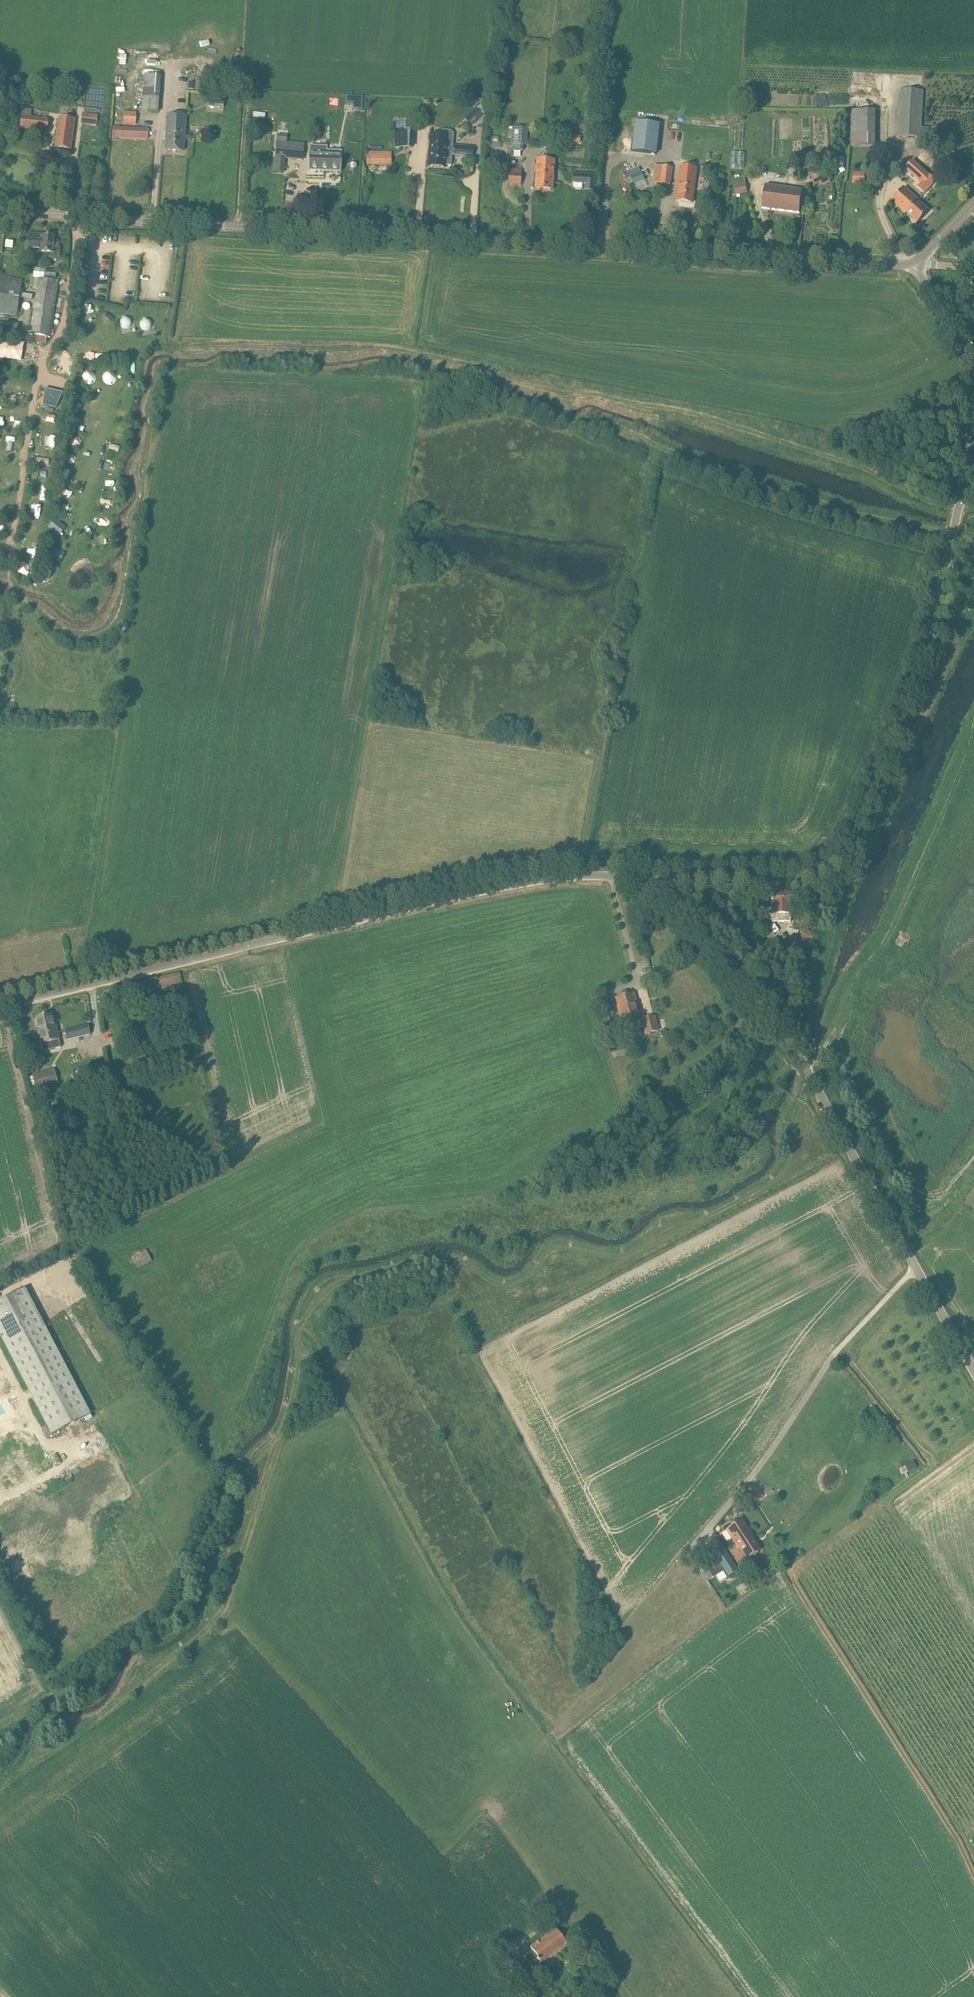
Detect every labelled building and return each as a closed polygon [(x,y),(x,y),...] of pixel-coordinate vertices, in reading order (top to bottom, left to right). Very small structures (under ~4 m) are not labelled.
[(158,111),(161,76),(144,75),(142,110),(158,111)] [(902,90),(899,136),(928,138),(929,128),(921,128),(923,91),(902,90)] [(353,104),(353,108),(362,108),(363,95),(353,94),(353,104)] [(210,95),(209,107),(223,108),(224,96),(210,95)] [(470,115),(476,122),(484,115),(477,108),(470,115)] [(850,146),(876,146),(876,111),(851,110),(850,146)] [(136,125),(136,112),(125,111),(124,124),(136,125)] [(82,113),(81,124),(96,126),(98,115),(82,113)] [(22,115),(21,127),(47,131),(49,119),(31,117),(22,115)] [(165,150),(183,150),(186,117),(168,115),(165,150)] [(59,117),(55,148),(71,150),(75,120),(59,117)] [(394,120),(394,130),(396,130),(396,146),(412,147),(413,131),(411,130),(403,130),(403,121),(394,120)] [(635,122),(631,152),(656,154),(659,125),(635,122)] [(148,140),(148,128),(113,127),(113,139),(148,140)] [(523,151),(526,128),(512,127),(510,149),(523,151)] [(431,135),(428,165),(445,167),(445,165),(451,166),(452,155),(472,157),(473,147),(453,145),(454,134),(451,131),(442,130),(441,135),(431,135)] [(565,135),(564,142),(573,143),(574,136),(565,135)] [(276,141),(274,156),(303,158),(304,144),(289,142),(287,142),(277,141),(276,141)] [(310,146),(309,170),(326,171),(340,171),(341,151),(326,150),(327,146),(310,146)] [(368,152),(367,165),(391,165),(391,152),(368,152)] [(744,168),(745,152),(732,152),(731,167),(744,168)] [(492,153),(492,165),(502,165),(502,153),(492,153)] [(273,157),(272,171),(284,172),(285,158),(273,157)] [(536,175),(535,188),(552,190),(555,161),(537,159),(537,166),(534,166),(533,174),(536,175)] [(937,181),(914,160),(906,169),(923,183),(919,188),(926,194),(937,181)] [(654,165),(652,184),(670,185),(672,167),(654,165)] [(636,190),(647,185),(643,177),(649,174),(646,169),(641,171),(639,167),(627,172),(636,190)] [(508,184),(521,184),(521,169),(509,169),(508,184)] [(854,171),(853,183),(865,184),(866,172),(854,171)] [(573,172),(572,181),(586,182),(585,189),(595,189),(596,173),(573,172)] [(676,202),(692,203),(695,175),(679,173),(676,202)] [(733,180),(736,195),(748,193),(745,178),(733,180)] [(803,190),(766,185),(763,208),(800,213),(803,190)] [(907,213),(918,222),(929,210),(918,200),(919,199),(905,187),(892,201),(906,213),(907,213)] [(40,252),(48,253),(47,259),(59,260),(60,252),(60,249),(59,248),(59,247),(58,245),(55,243),(54,243),(55,237),(41,236),(41,234),(29,233),(28,251),(40,253),(40,252)] [(37,285),(29,334),(50,338),(59,281),(55,280),(57,270),(36,268),(35,277),(33,277),(32,284),(37,285)] [(17,316),(22,280),(0,276),(0,314),(17,316)] [(18,337),(18,324),(0,323),(0,336),(18,337)] [(47,390),(43,404),(55,408),(59,394),(47,390)] [(4,489),(13,490),(14,481),(4,481),(4,489)] [(56,521),(50,529),(60,537),(66,529),(56,521)] [(54,548),(49,557),(61,563),(66,555),(54,548)] [(791,890),(773,890),(773,914),(778,914),(791,914),(791,890)] [(763,919),(757,923),(769,938),(774,934),(773,932),(769,926),(764,921),(763,919)] [(616,999),(624,1031),(644,1026),(646,1034),(659,1031),(655,1016),(643,1019),(641,1010),(639,1010),(635,994),(616,999)] [(51,1014),(35,1018),(38,1030),(37,1030),(40,1044),(42,1052),(61,1047),(59,1039),(55,1025),(53,1025),(51,1014)] [(88,1024),(65,1030),(67,1040),(90,1034),(88,1024)] [(33,1078),(27,1080),(30,1090),(36,1089),(37,1091),(58,1084),(54,1068),(32,1075),(33,1078)] [(152,1245),(131,1257),(138,1269),(152,1261),(149,1257),(149,1256),(151,1255),(151,1256),(156,1253),(152,1245)] [(0,1301),(0,1337),(50,1434),(90,1413),(25,1288),(0,1301)] [(108,1389),(98,1395),(103,1404),(113,1398),(108,1389)] [(914,1461),(905,1465),(908,1473),(917,1469),(914,1461)] [(756,1485),(749,1489),(754,1498),(756,1501),(763,1497),(756,1485)] [(747,1559),(761,1550),(754,1538),(742,1519),(726,1529),(738,1548),(740,1547),(747,1559)] [(709,1561),(702,1565),(710,1577),(710,1578),(724,1570),(728,1576),(730,1575),(735,1571),(738,1569),(722,1546),(713,1552),(715,1557),(717,1559),(710,1563),(709,1561)] [(541,1961),(542,1961),(567,1943),(556,1929),(531,1946),(533,1950),(525,1956),(536,1971),(541,1967),(538,1963),(541,1961)]
